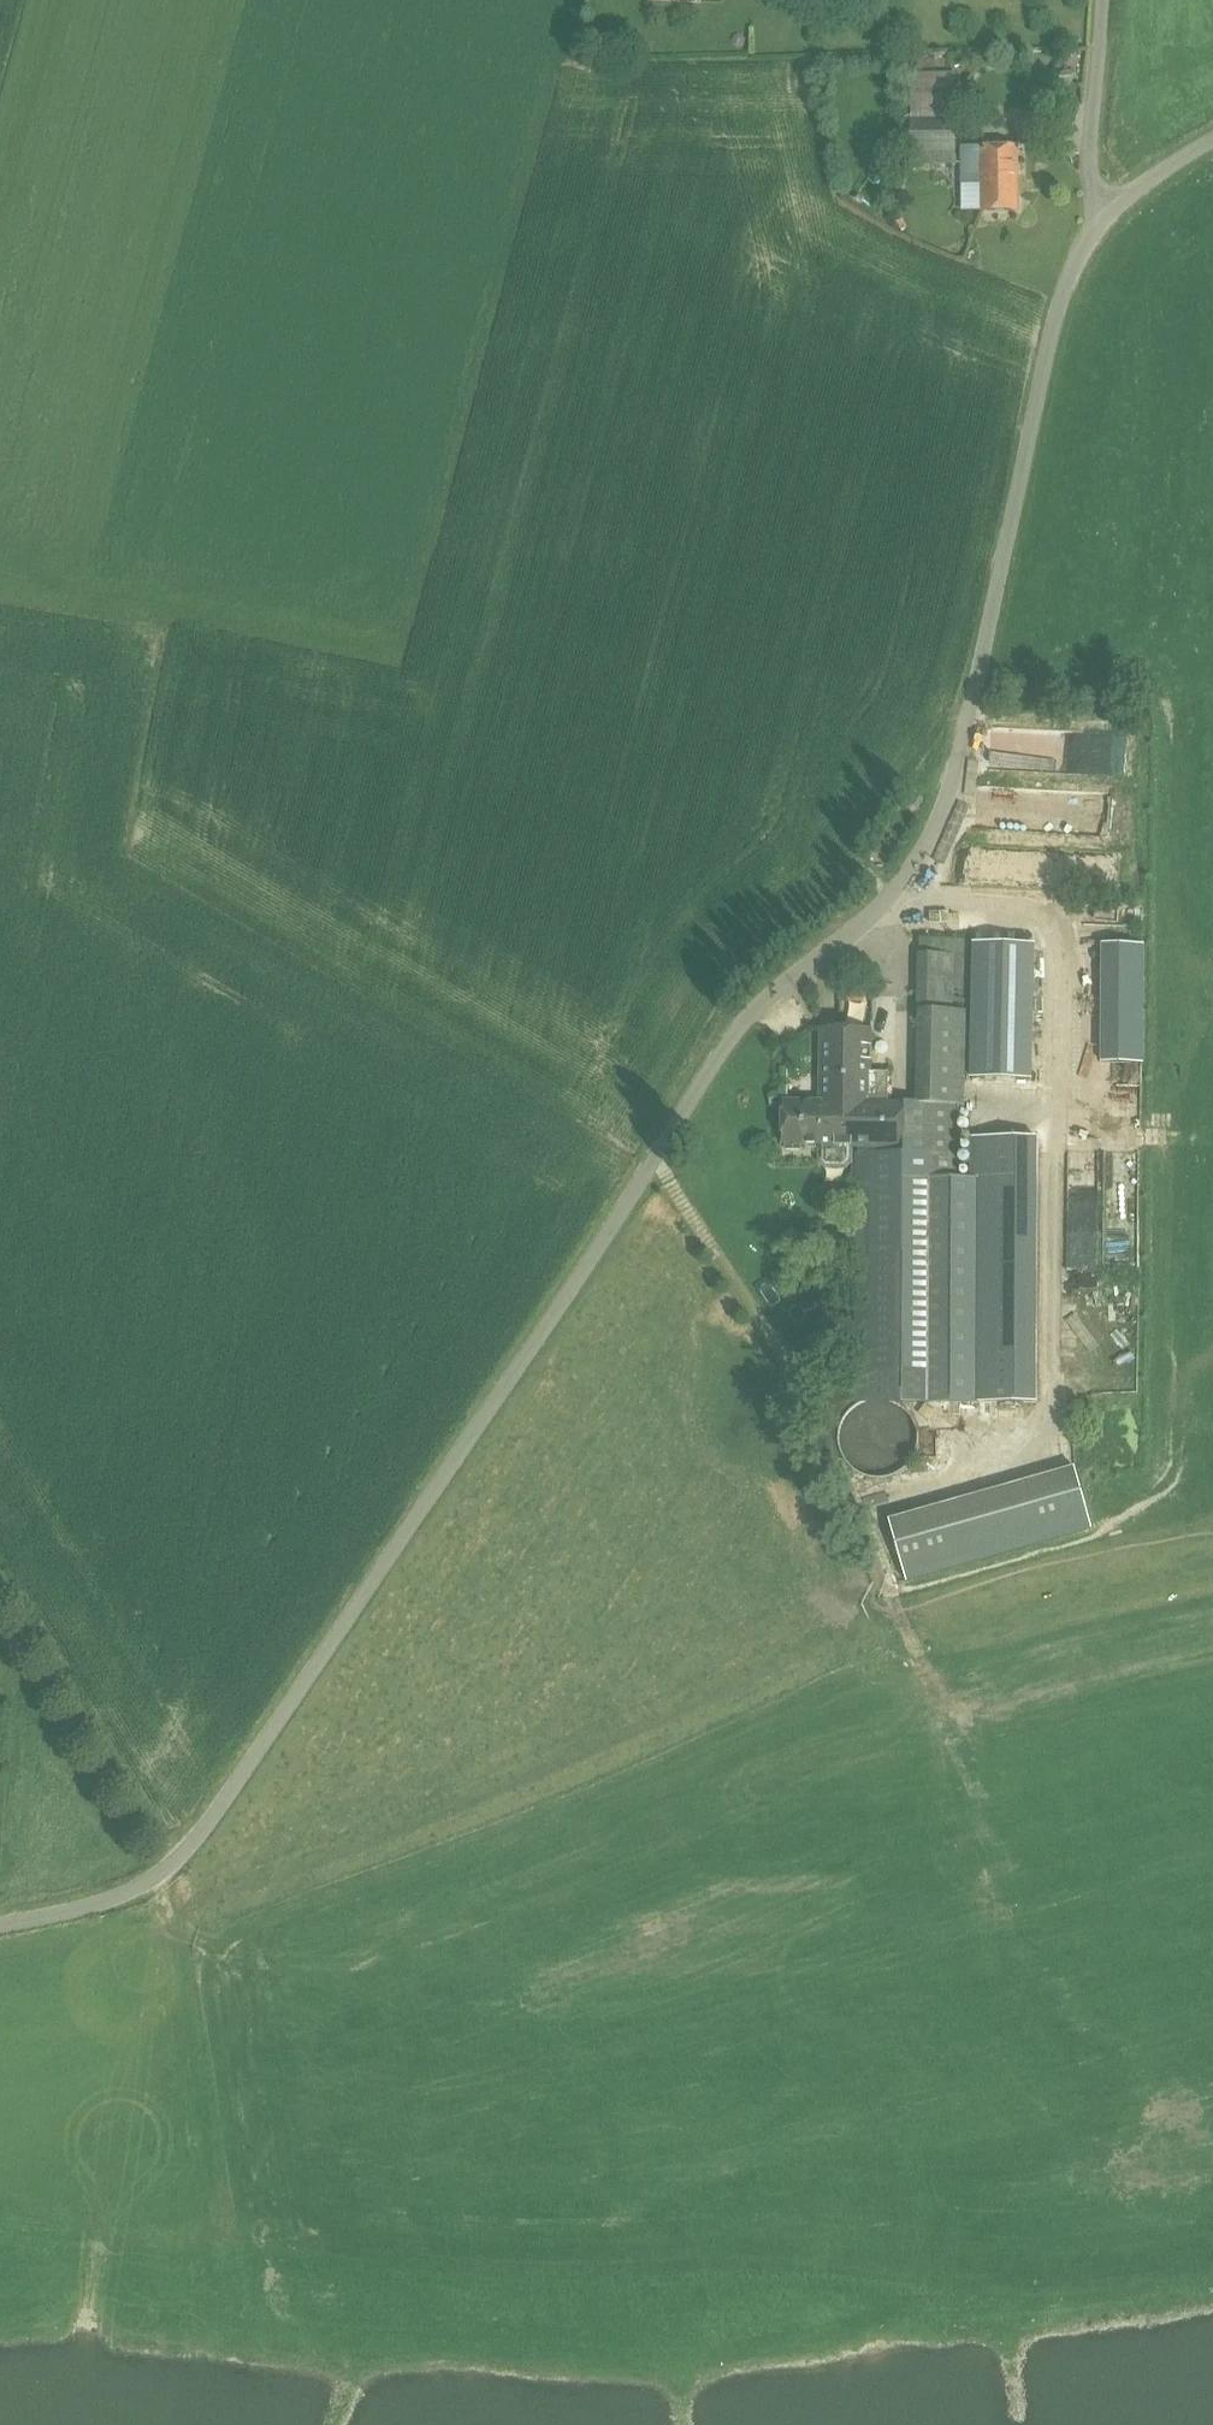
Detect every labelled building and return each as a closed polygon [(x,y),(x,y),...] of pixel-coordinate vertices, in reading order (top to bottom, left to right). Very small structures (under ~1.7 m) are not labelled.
[(913,119),(906,119),(906,144),(913,144),(913,158),(957,158),(957,153),(955,153),(954,73),(912,73),(913,119)] [(965,188),(962,191),(962,209),(966,211),(982,211),(1018,210),(1017,147),(984,148),(985,188),(965,188)] [(783,1101),(783,1145),(785,1144),(785,1149),(801,1150),(801,1145),(819,1145),(819,1162),(825,1169),(846,1169),(853,1162),(853,1153),(859,1153),(858,1374),(896,1375),(896,1402),(1037,1402),(1037,1137),(957,1137),(957,1103),(964,1103),(967,970),(975,970),(976,942),(919,941),(918,954),(918,1012),(917,1083),(916,1102),(906,1102),(888,1102),(889,1073),(871,1073),(871,1029),(820,1029),(819,1101),(783,1101)] [(1036,943),(976,943),(973,1080),(1033,1080),(1036,943)] [(1115,1133),(1116,1156),(1147,1154),(1146,1131),(1115,1133)] [(845,1415),(845,1416),(844,1417),(843,1418),(843,1419),(842,1421),(842,1422),(841,1423),(841,1424),(840,1425),(840,1426),(839,1427),(839,1429),(839,1430),(839,1431),(838,1432),(838,1434),(838,1435),(838,1436),(838,1437),(838,1439),(838,1440),(838,1441),(838,1442),(838,1443),(838,1445),(839,1446),(839,1447),(839,1448),(839,1450),(840,1451),(840,1452),(841,1453),(841,1454),(842,1455),(842,1456),(843,1458),(843,1459),(844,1460),(845,1461),(845,1462),(846,1463),(847,1464),(848,1465),(849,1466),(849,1467),(850,1467),(851,1468),(852,1469),(853,1470),(854,1471),(855,1471),(856,1472),(857,1473),(858,1473),(859,1474),(860,1474),(862,1475),(863,1475),(864,1476),(865,1476),(866,1477),(867,1477),(869,1477),(870,1478),(871,1478),(872,1478),(873,1478),(875,1478),(876,1478),(877,1478),(878,1478),(880,1478),(881,1478),(882,1478),(883,1478),(885,1478),(886,1478),(887,1477),(888,1477),(889,1477),(891,1476),(892,1476),(893,1476),(894,1475),(895,1474),(896,1474),(897,1473),(898,1473),(900,1472),(901,1471),(902,1471),(903,1470),(904,1469),(904,1468),(905,1468),(906,1467),(907,1466),(908,1465),(909,1464),(910,1463),(911,1462),(911,1461),(912,1459),(913,1458),(913,1457),(914,1456),(914,1455),(915,1454),(915,1453),(916,1452),(916,1450),(916,1449),(917,1448),(917,1447),(917,1446),(917,1444),(918,1443),(918,1442),(918,1441),(918,1439),(918,1438),(918,1437),(918,1436),(918,1435),(918,1433),(917,1432),(917,1431),(917,1430),(917,1428),(916,1427),(916,1426),(916,1425),(915,1424),(915,1423),(914,1421),(914,1420),(913,1419),(912,1418),(912,1417),(911,1416),(910,1415),(910,1414),(909,1413),(908,1412),(907,1411),(906,1410),(905,1409),(904,1408),(903,1407),(902,1406),(901,1405),(900,1405),(899,1404),(897,1404),(896,1403),(895,1402),(894,1402),(893,1401),(892,1401),(891,1401),(890,1400),(888,1400),(887,1399),(886,1399),(885,1399),(883,1399),(882,1399),(881,1399),(880,1398),(879,1398),(877,1398),(876,1398),(875,1398),(874,1399),(872,1399),(871,1399),(870,1399),(869,1399),(867,1400),(866,1400),(865,1401),(864,1401),(863,1401),(862,1402),(860,1402),(859,1403),(858,1403),(857,1404),(856,1405),(855,1406),(854,1406),(853,1407),(852,1408),(851,1409),(850,1409),(849,1410),(848,1411),(848,1412),(847,1413),(846,1414),(845,1415)] [(1074,1466),(889,1521),(907,1581),(1092,1526),(1074,1466)]
